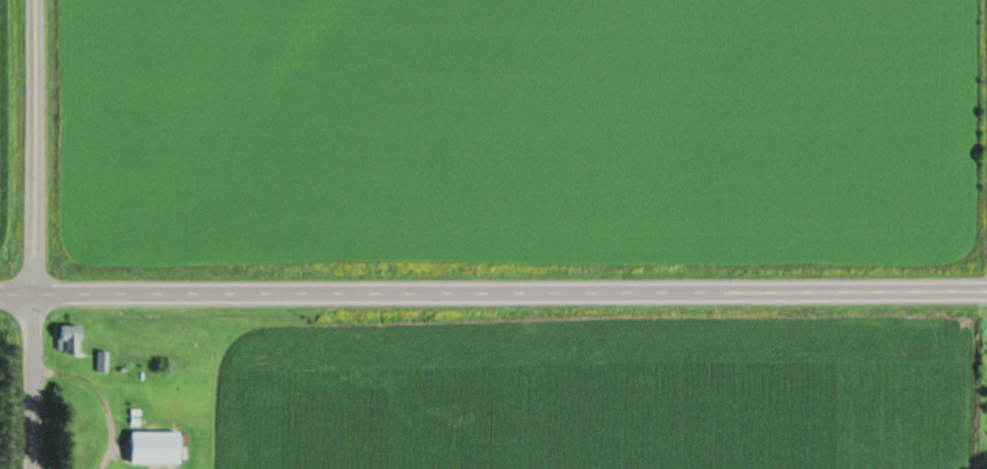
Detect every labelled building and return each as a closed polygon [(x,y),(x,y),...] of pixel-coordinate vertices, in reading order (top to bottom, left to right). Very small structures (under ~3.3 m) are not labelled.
[(58,355),(78,355),(78,326),(58,326),(58,355)] [(177,432),(127,432),(127,464),(177,464),(177,432)]
